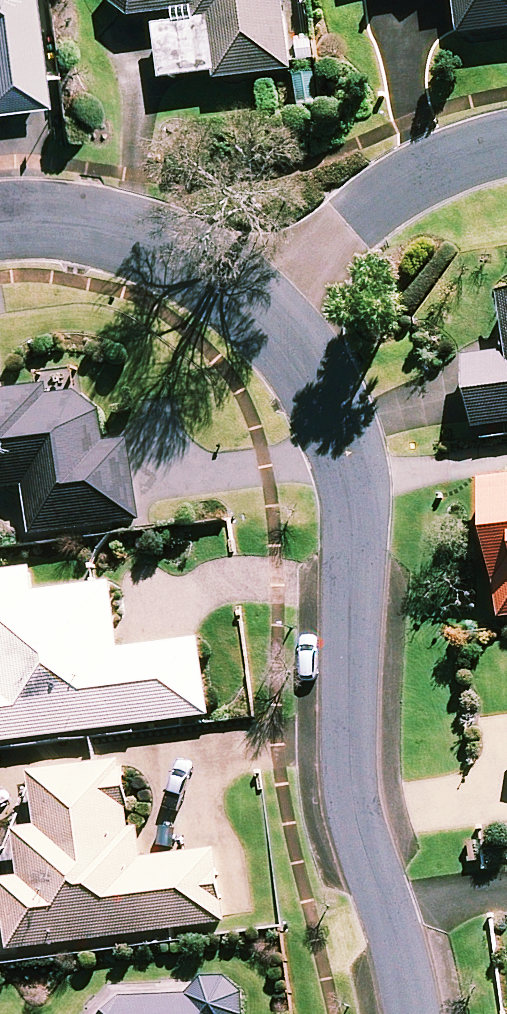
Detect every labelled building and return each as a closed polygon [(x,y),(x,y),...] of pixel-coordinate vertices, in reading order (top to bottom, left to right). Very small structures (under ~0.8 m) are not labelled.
[(46,98),(35,0),(0,0),(0,103),(46,98)] [(116,1),(120,6),(125,10),(131,13),(136,14),(143,15),(149,15),(155,13),(163,76),(214,70),(215,77),(291,68),(283,0),(115,0),(116,1)] [(461,31),(506,26),(506,0),(458,0),(461,31)] [(501,285),(506,349),(467,352),(473,423),(506,420),(506,285),(501,285)] [(28,484),(35,533),(142,519),(131,437),(106,440),(102,406),(78,391),(75,369),(46,373),(47,382),(0,389),(0,487),(28,484)] [(481,479),(498,615),(506,614),(506,475),(481,479)] [(34,566),(0,570),(0,739),(211,713),(202,638),(122,648),(113,582),(37,591),(34,566)] [(135,825),(127,759),(32,771),(36,802),(4,806),(9,848),(0,849),(0,927),(9,926),(12,946),(227,920),(219,848),(149,856),(145,824),(135,825)] [(253,1007),(250,991),(237,976),(218,972),(192,993),(128,994),(112,1013),(247,1013),(253,1007)]
